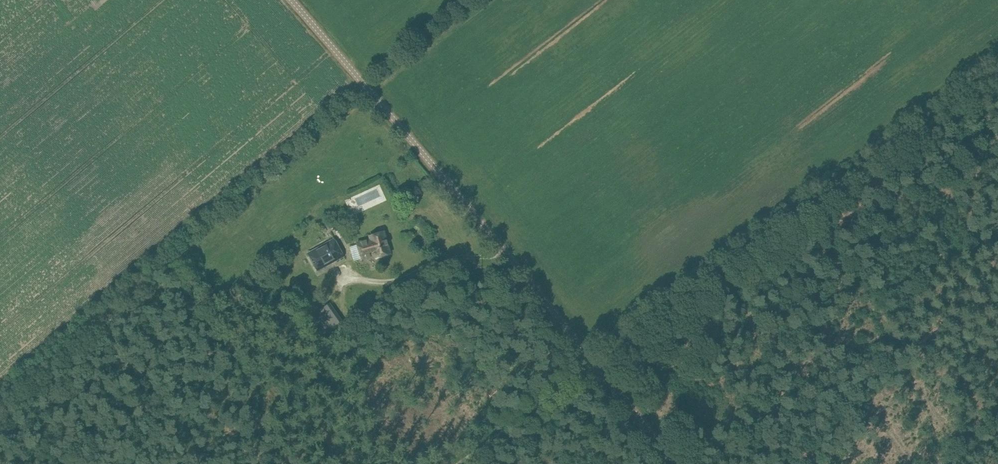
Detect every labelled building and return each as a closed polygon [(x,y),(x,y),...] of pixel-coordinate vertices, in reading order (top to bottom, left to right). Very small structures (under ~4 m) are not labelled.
[(375,258),(381,256),(391,253),(384,231),(374,234),(367,236),(367,239),(357,243),(362,260),(372,257),(369,252),(374,251),(374,252),(373,253),(375,258)] [(344,256),(335,239),(308,254),(317,271),(344,256)] [(320,325),(325,331),(327,334),(344,322),(330,303),(317,314),(323,323),(320,325)] [(298,314),(287,305),(283,310),(294,319),(298,314)]
